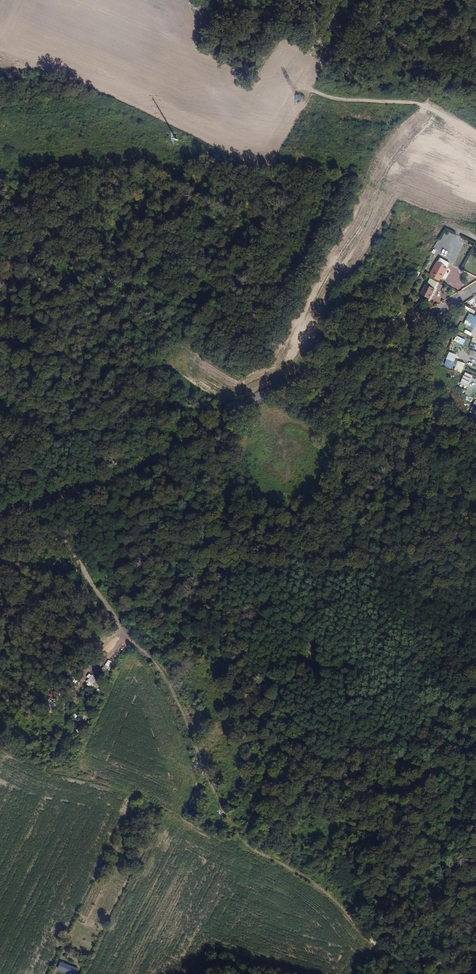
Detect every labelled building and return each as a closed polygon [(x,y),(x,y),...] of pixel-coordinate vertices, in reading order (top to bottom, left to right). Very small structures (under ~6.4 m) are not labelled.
[(435,266),(433,270),(431,274),(440,279),(443,271),(439,269),(435,266)] [(435,282),(428,278),(421,291),(429,295),(435,282)] [(475,325),(475,313),(475,316),(468,313),(464,325),(475,328),(475,325)] [(462,345),(464,339),(456,335),(454,341),(462,345)] [(444,365),(454,369),(457,360),(447,356),(444,365)] [(454,370),(461,373),(465,363),(457,361),(454,370)] [(461,392),(465,383),(468,384),(472,376),(464,372),(456,390),(461,392)] [(88,674),(86,678),(88,679),(85,683),(96,690),(101,682),(88,674)] [(86,715),(74,715),(74,724),(86,724),(86,715)] [(80,955),(70,950),(67,957),(77,962),(80,955)] [(67,961),(63,960),(60,966),(74,973),(78,967),(75,965),(76,963),(68,959),(67,961)]
